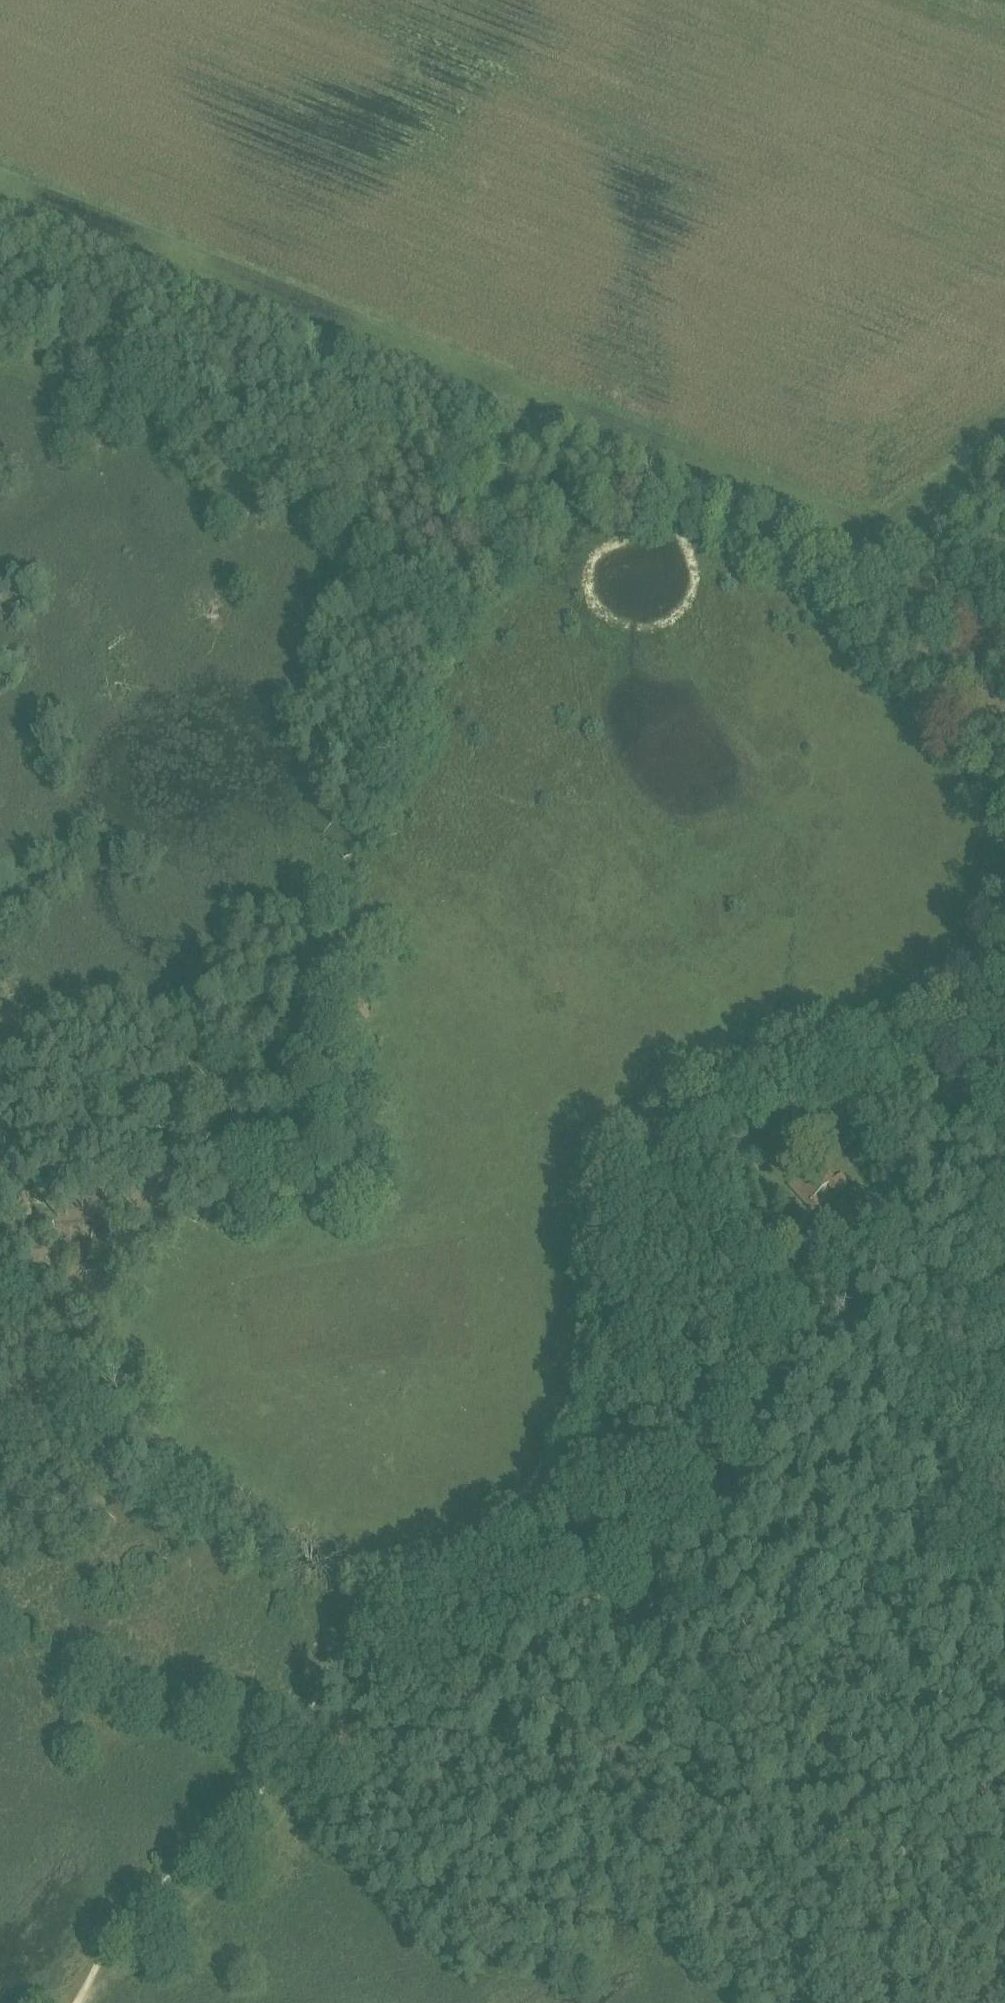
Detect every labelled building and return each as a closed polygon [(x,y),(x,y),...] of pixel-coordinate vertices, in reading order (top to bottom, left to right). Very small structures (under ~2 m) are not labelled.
[(828,1208),(817,1197),(829,1185),(838,1194),(850,1181),(841,1173),(835,1179),(816,1159),(789,1187),(809,1205),(820,1216),(828,1208)]
